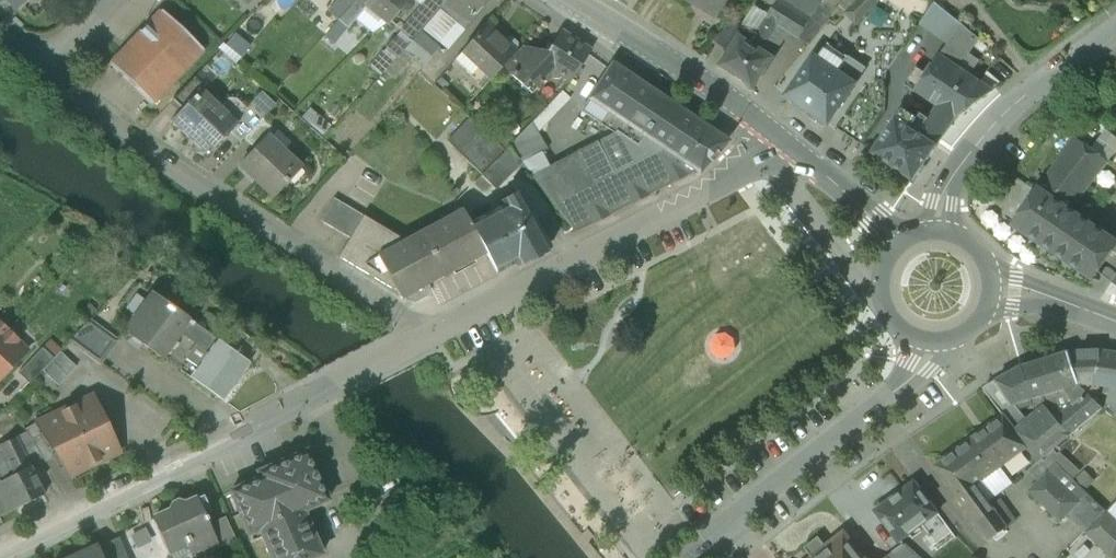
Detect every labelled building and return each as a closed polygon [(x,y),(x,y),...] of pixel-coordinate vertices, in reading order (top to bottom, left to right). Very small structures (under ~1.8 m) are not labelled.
[(16,9),(26,0),(7,0),(16,9)] [(350,6),(359,14),(366,6),(365,6),(370,0),(356,0),(350,6)] [(365,6),(366,6),(387,24),(407,0),(370,0),(365,6)] [(424,4),(435,12),(440,7),(445,0),(428,0),(424,4)] [(440,7),(465,28),(489,0),(445,0),(440,7)] [(714,19),(726,0),(685,0),(714,19)] [(811,0),(779,0),(779,1),(811,21),(817,12),(821,6),(811,0)] [(830,21),(852,0),(826,0),(821,6),(817,12),(830,21)] [(845,13),(856,24),(875,6),(869,0),(859,0),(845,13)] [(811,21),(779,1),(769,17),(780,24),(779,26),(789,32),(800,39),(811,21)] [(962,25),(935,3),(920,26),(949,45),(950,44),(962,25)] [(424,4),(407,25),(417,33),(418,33),(435,12),(424,4)] [(350,6),(338,21),(347,29),(359,14),(350,6)] [(741,29),(736,36),(751,45),(769,17),(755,8),(741,29)] [(162,11),(110,65),(152,105),(203,51),(162,11)] [(811,21),(800,39),(810,45),(830,21),(817,12),(811,21)] [(769,17),(751,45),(763,52),(779,26),(780,24),(769,17)] [(731,22),(711,42),(726,52),(736,36),(741,29),(731,22)] [(407,25),(400,34),(410,42),(411,41),(417,33),(407,25)] [(503,42),(485,25),(462,52),(491,80),(503,68),(516,54),(514,51),(517,48),(517,44),(510,38),(506,38),(503,42)] [(962,25),(950,44),(949,45),(941,57),(952,64),(964,57),(977,38),(962,25)] [(751,45),(736,36),(726,52),(717,66),(754,90),(774,59),(772,58),(789,32),(779,26),(763,52),(751,45)] [(591,51),(561,31),(539,64),(552,72),(569,83),(591,51)] [(434,46),(418,33),(417,33),(411,41),(427,54),(434,46)] [(411,41),(410,42),(403,50),(420,63),(427,54),(411,41)] [(848,58),(829,45),(818,61),(838,74),(848,58)] [(516,54),(503,68),(513,77),(532,57),(522,47),(516,54)] [(532,57),(513,77),(522,85),(527,79),(536,88),(552,72),(539,64),(532,57)] [(952,64),(941,57),(928,76),(918,69),(906,86),(916,92),(917,92),(939,107),(957,119),(992,91),(952,64)] [(848,58),(838,74),(854,86),(865,70),(848,58)] [(818,61),(815,59),(788,97),(828,124),(854,86),(838,74),(818,61)] [(645,137),(669,153),(692,119),(612,65),(582,111),(617,134),(638,148),(645,137)] [(194,78),(175,99),(184,107),(201,90),(202,91),(205,88),(194,78)] [(228,99),(220,108),(202,91),(201,90),(184,107),(170,122),(207,157),(230,133),(237,125),(234,122),(246,109),(236,99),(228,99)] [(274,108),(260,95),(249,107),(262,119),(274,108)] [(262,119),(249,107),(246,109),(234,122),(237,125),(230,133),(240,143),(243,139),(262,119)] [(957,119),(939,107),(919,135),(937,148),(953,124),(957,119)] [(908,121),(900,115),(897,120),(904,126),(908,121)] [(262,119),(243,139),(254,150),(266,137),(268,138),(274,131),(262,119)] [(727,142),(692,119),(669,153),(697,172),(699,173),(727,142)] [(494,142),(469,120),(447,143),(481,176),(505,152),(494,142)] [(904,126),(897,120),(873,155),(913,182),(937,148),(919,135),(904,126)] [(518,160),(522,165),(541,155),(546,151),(531,125),(514,142),(508,148),(518,160)] [(514,142),(504,132),(494,142),(505,152),(508,148),(514,142)] [(669,153),(645,137),(638,148),(617,134),(551,169),(533,179),(572,230),(588,222),(590,226),(697,172),(669,153)] [(254,150),(239,166),(273,198),(288,182),(283,177),(295,164),(268,138),(266,137),(254,150)] [(1070,211),(1108,163),(1074,137),(1013,226),(1093,281),(1115,247),(1115,242),(1070,211)] [(505,152),(481,176),(492,187),(518,160),(508,148),(505,152)] [(551,169),(541,155),(522,165),(533,179),(551,169)] [(518,194),(502,203),(504,208),(470,226),(484,252),(496,274),(514,264),(516,266),(543,252),(545,245),(518,194)] [(362,217),(333,200),(320,222),(349,239),(362,217)] [(404,242),(377,256),(395,290),(399,297),(484,252),(470,226),(462,211),(404,242)] [(404,242),(363,217),(362,217),(349,239),(338,258),(393,291),(395,290),(377,256),(404,242)] [(191,322),(151,294),(126,328),(129,335),(163,360),(182,334),(191,322)] [(116,342),(89,322),(70,342),(100,364),(116,342)] [(217,341),(191,322),(182,334),(197,345),(208,354),(217,341)] [(0,339),(0,381),(27,352),(16,342),(17,341),(7,332),(0,339)] [(265,351),(239,332),(228,349),(249,364),(253,367),(265,351)] [(198,368),(190,378),(223,402),(233,387),(234,387),(240,379),(239,379),(249,364),(228,349),(217,341),(208,354),(198,368)] [(208,354),(197,345),(186,360),(198,368),(208,354)] [(42,349),(18,374),(29,385),(42,371),(53,359),(42,349)] [(1101,352),(1068,353),(1078,384),(1095,386),(1101,352)] [(1101,352),(1095,386),(1099,386),(1112,388),(1115,389),(1115,354),(1101,352)] [(53,359),(42,371),(58,386),(76,368),(60,353),(53,359)] [(1068,353),(1021,368),(984,389),(1005,416),(1016,432),(1027,422),(1028,422),(1014,405),(1043,397),(1079,385),(1078,384),(1068,353)] [(1095,386),(1078,384),(1079,385),(1087,393),(1097,402),(1099,386),(1095,386)] [(1079,385),(1043,397),(1045,407),(1056,419),(1087,393),(1079,385)] [(1056,419),(1056,420),(1069,437),(1076,432),(1077,433),(1080,431),(1079,429),(1103,409),(1087,393),(1056,419)] [(90,398),(36,424),(56,457),(69,477),(119,453),(103,419),(101,420),(90,398)] [(1056,419),(1045,407),(1028,422),(1027,422),(1054,450),(1069,437),(1056,420),(1056,419)] [(1016,432),(1005,416),(973,440),(997,471),(1028,448),(1016,432)] [(1054,450),(1027,422),(1016,432),(1028,448),(1039,462),(1047,456),(1054,450)] [(36,424),(35,423),(25,430),(45,464),(56,457),(36,424)] [(26,434),(16,440),(30,468),(31,470),(44,463),(26,434)] [(0,446),(0,447),(1,448),(14,476),(30,468),(16,440),(16,439),(0,446)] [(973,440),(936,467),(979,525),(995,512),(977,487),(997,471),(973,440)] [(295,457),(297,457),(297,458),(310,463),(311,462),(312,464),(318,461),(310,445),(293,452),(295,457)] [(1,448),(0,449),(0,482),(0,483),(14,476),(1,448)] [(1049,456),(1073,480),(1081,472),(1058,448),(1049,456)] [(1039,462),(1028,473),(1039,483),(1048,474),(1056,464),(1047,456),(1039,462)] [(258,474),(260,479),(230,492),(252,542),(263,538),(271,557),(315,557),(322,555),(303,512),(328,501),(312,464),(311,462),(310,463),(297,458),(297,457),(295,457),(258,474)] [(1087,495),(1059,468),(1060,468),(1056,464),(1048,474),(1079,503),(1087,495)] [(31,470),(30,468),(14,476),(0,483),(13,509),(14,511),(44,496),(31,470)] [(1084,471),(1075,481),(1085,491),(1095,481),(1084,471)] [(1079,503),(1048,474),(1039,483),(1030,493),(1061,523),(1067,516),(1079,503)] [(914,482),(875,512),(899,543),(939,514),(914,482)] [(0,483),(0,516),(13,509),(0,483)] [(1079,503),(1067,516),(1085,533),(1105,512),(1087,495),(1079,503)] [(172,505),(170,509),(172,512),(153,521),(168,552),(169,552),(168,550),(180,544),(191,547),(196,557),(204,557),(221,550),(210,526),(208,522),(207,518),(206,518),(204,514),(210,512),(204,497),(184,506),(183,503),(178,502),(172,505)] [(1106,510),(1115,520),(1115,500),(1115,501),(1106,510)] [(1085,533),(1111,557),(1115,557),(1115,521),(1105,511),(1105,512),(1085,533)] [(995,512),(979,525),(991,542),(1009,530),(995,512)] [(226,518),(210,526),(221,550),(237,543),(226,518)] [(134,548),(149,541),(143,526),(128,532),(134,548)] [(827,548),(824,544),(811,555),(813,557),(863,557),(845,534),(827,548)] [(119,539),(98,549),(102,557),(127,557),(119,539)] [(71,557),(102,557),(98,549),(97,545),(71,557)] [(904,545),(893,553),(899,557),(918,557),(904,545)]
